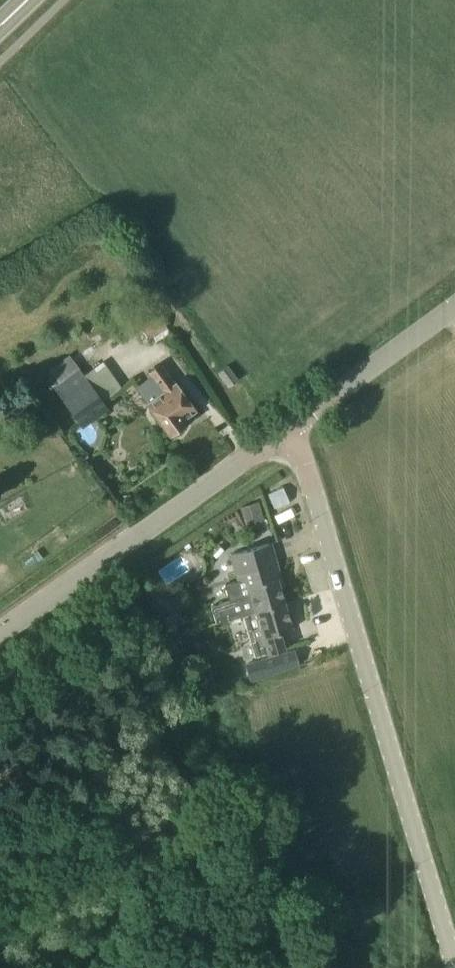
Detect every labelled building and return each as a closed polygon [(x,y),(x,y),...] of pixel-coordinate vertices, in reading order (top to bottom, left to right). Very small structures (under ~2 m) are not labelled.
[(141,325),(162,315),(157,306),(137,316),(141,325)] [(147,340),(169,329),(162,315),(139,326),(147,340)] [(147,401),(146,402),(170,434),(185,423),(183,420),(196,410),(161,363),(148,372),(151,375),(135,386),(147,401)] [(227,365),(219,371),(229,386),(238,380),(227,365)] [(108,408),(97,392),(79,367),(53,385),(82,426),(108,408)] [(245,522),(263,516),(259,501),(240,507),(245,522)] [(256,608),(284,600),(278,577),(274,578),(270,563),(275,562),(269,543),(232,554),(237,574),(245,571),(256,608)] [(243,614),(255,657),(277,650),(272,635),(293,629),(284,600),(256,608),(257,610),(243,614)] [(180,632),(171,614),(163,618),(172,635),(180,632)] [(204,654),(197,631),(182,635),(189,658),(204,654)] [(294,650),(246,664),(250,678),(298,664),(294,650)]
